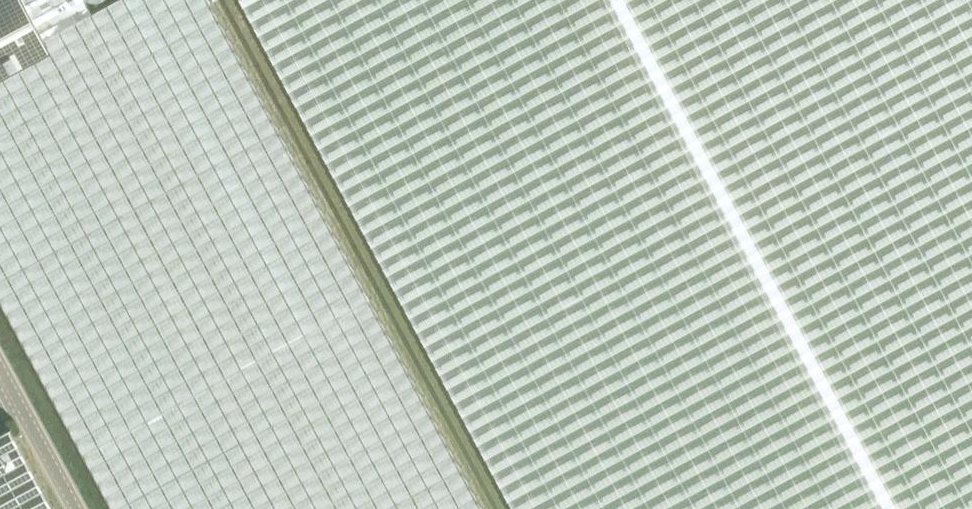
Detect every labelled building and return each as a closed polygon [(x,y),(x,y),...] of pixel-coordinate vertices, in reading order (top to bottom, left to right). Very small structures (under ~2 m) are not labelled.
[(114,508),(484,508),(209,0),(117,0),(94,12),(87,0),(0,0),(0,298),(114,508)] [(515,508),(971,508),(971,0),(242,0),(515,508)] [(10,428),(0,433),(0,508),(54,508),(10,428)]
